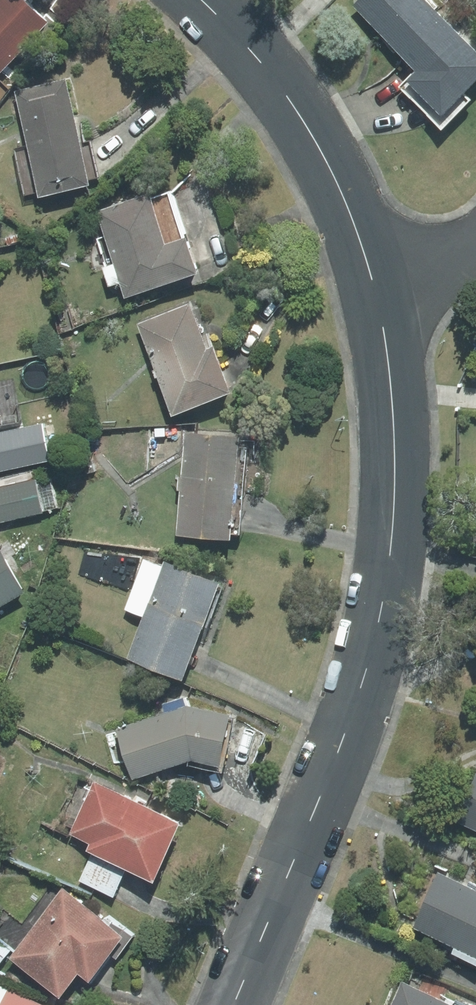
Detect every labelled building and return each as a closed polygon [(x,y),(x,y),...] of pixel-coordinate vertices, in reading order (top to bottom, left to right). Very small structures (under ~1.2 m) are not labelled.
[(3,74),(57,17),(39,0),(1,0),(0,1),(0,75),(3,74)] [(438,0),(362,0),(359,3),(383,25),(426,65),(416,76),(453,111),(475,87),(475,36),(438,0)] [(72,75),(21,88),(49,194),(100,180),(72,75)] [(131,199),(103,209),(133,294),(209,267),(196,232),(175,239),(157,190),(131,199)] [(22,233),(9,236),(11,243),(23,240),(22,233)] [(197,300),(145,321),(158,353),(182,411),(241,386),(222,341),(215,344),(208,327),(197,300)] [(25,422),(0,427),(0,470),(33,463),(25,422)] [(247,432),(191,429),(190,445),(188,473),(185,472),(184,487),(188,487),(186,530),(241,533),(247,432)] [(0,485),(0,506),(3,519),(10,518),(48,510),(40,476),(0,485)] [(31,588),(2,539),(0,541),(0,606),(31,588)] [(193,676),(229,579),(170,558),(134,654),(193,676)] [(181,706),(121,727),(139,778),(201,756),(231,761),(240,709),(194,702),(193,699),(180,703),(181,706)] [(191,817),(98,777),(98,779),(76,830),(97,839),(94,847),(97,848),(132,863),(166,877),(191,817)] [(463,820),(475,825),(475,787),(463,820)] [(132,863),(97,848),(95,853),(84,879),(119,894),(132,863)] [(442,869),(430,900),(420,924),(475,947),(475,883),(442,869)] [(133,931),(67,884),(16,954),(70,993),(88,968),(100,976),(133,931)] [(0,937),(0,960),(4,963),(15,948),(0,937)] [(406,976),(394,1004),(475,1004),(406,976)] [(0,982),(0,1004),(54,1004),(0,982)]
